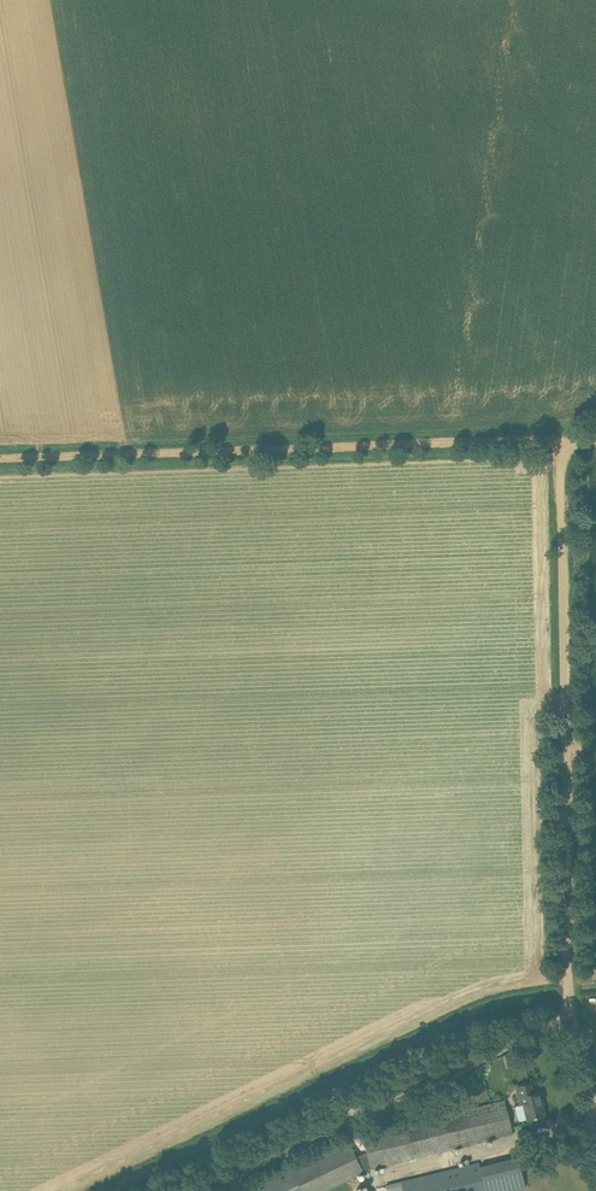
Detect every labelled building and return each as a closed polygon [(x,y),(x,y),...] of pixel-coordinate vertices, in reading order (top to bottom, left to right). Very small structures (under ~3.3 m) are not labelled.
[(521,1104),(524,1103),(528,1119),(546,1115),(542,1098),(540,1099),(539,1095),(541,1095),(537,1080),(517,1085),(521,1104)] [(370,1162),(364,1163),(366,1169),(513,1133),(505,1101),(363,1135),(370,1162)] [(238,1190),(325,1190),(364,1171),(346,1135),(238,1190)] [(387,1185),(388,1190),(508,1190),(526,1187),(519,1157),(481,1166),(480,1163),(387,1185)]
